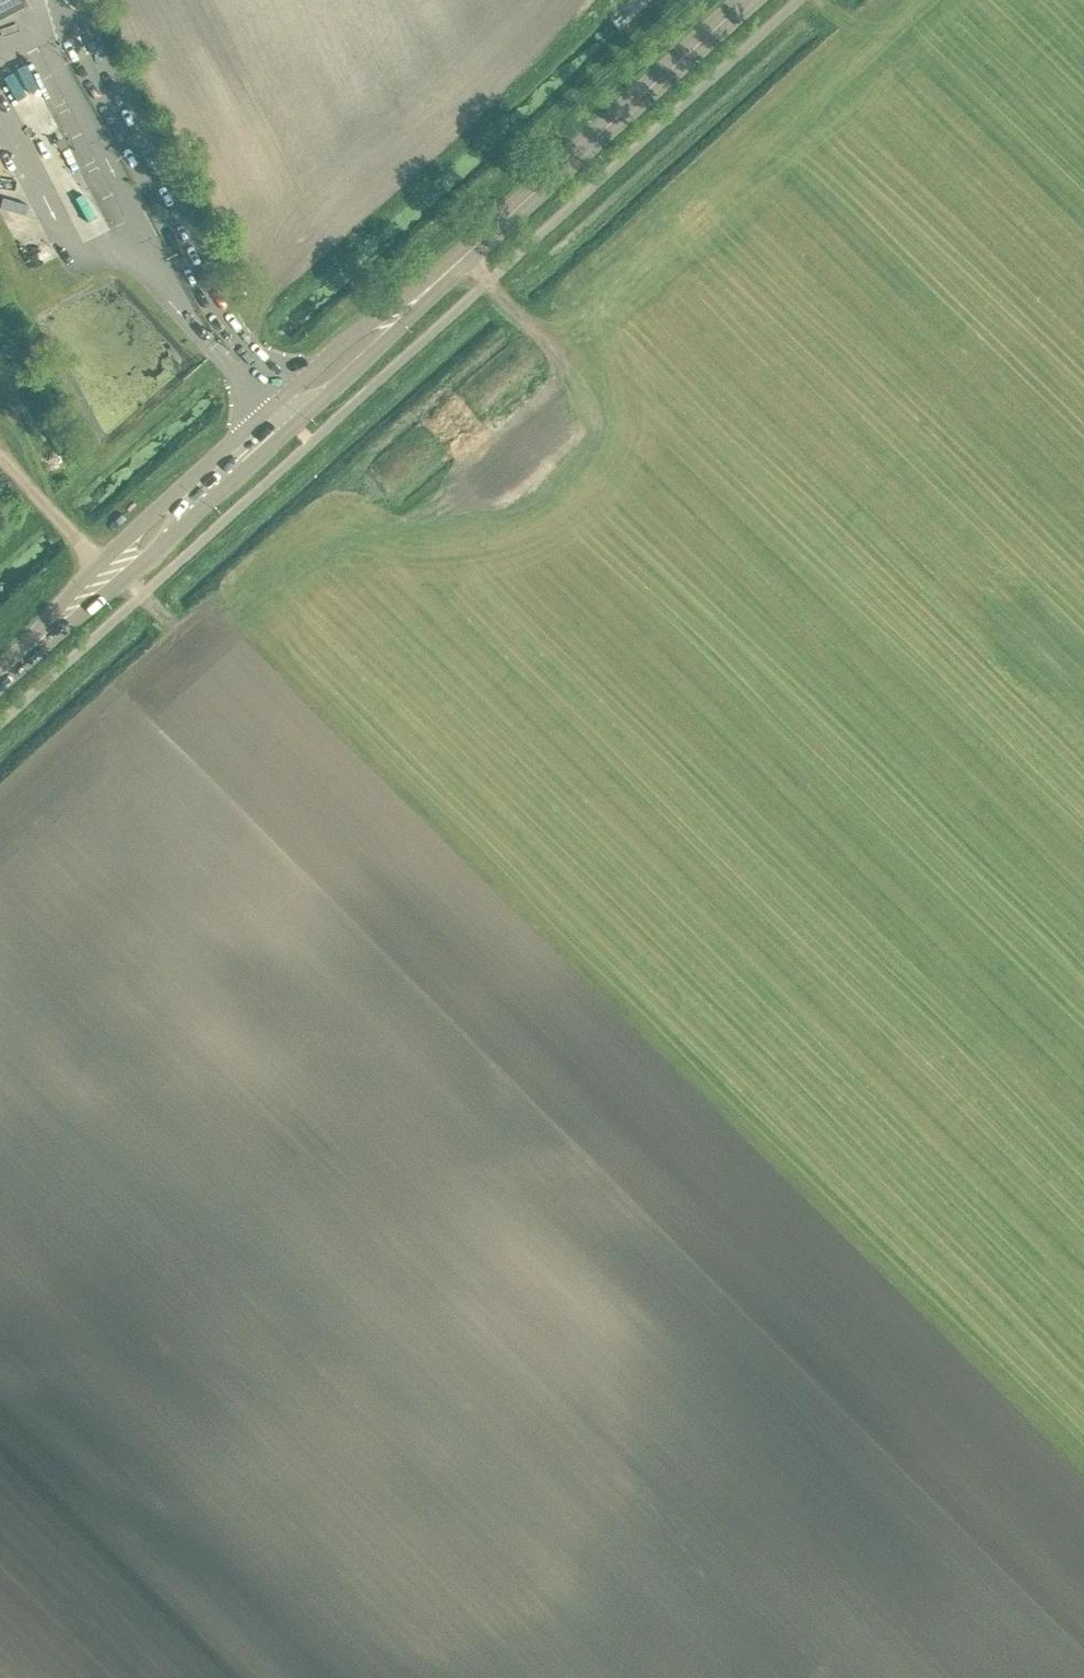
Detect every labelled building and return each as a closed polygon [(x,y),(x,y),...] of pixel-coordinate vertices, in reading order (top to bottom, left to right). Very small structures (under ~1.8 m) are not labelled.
[(1,9),(2,11),(21,1),(20,0),(0,0),(0,9),(1,9)] [(3,203),(1,213),(31,220),(33,209),(3,203)]
